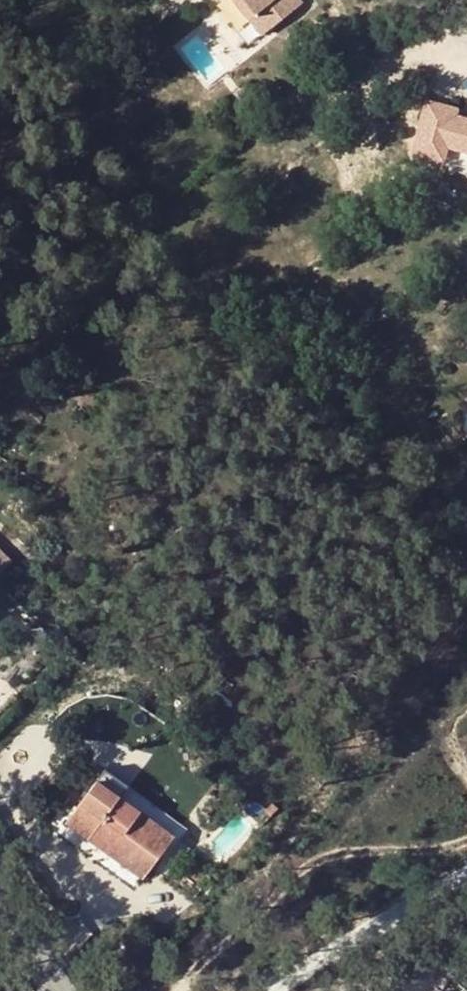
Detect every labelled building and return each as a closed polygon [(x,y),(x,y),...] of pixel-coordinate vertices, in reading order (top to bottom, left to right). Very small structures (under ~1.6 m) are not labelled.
[(252,22),(258,17),(244,0),(234,0),(252,22)] [(252,22),(263,36),(303,3),(301,0),(244,0),(258,17),(252,22)] [(464,116),(453,104),(420,97),(408,156),(437,162),(451,149),(466,152),(466,116),(464,116)] [(2,572),(14,554),(0,545),(0,570),(2,572)] [(122,798),(129,787),(104,770),(66,823),(89,838),(93,832),(113,845),(108,852),(144,877),(174,836),(122,798)] [(165,812),(129,787),(122,798),(174,836),(179,839),(182,835),(160,819),(165,812)] [(113,845),(93,832),(89,838),(108,852),(113,845)]
